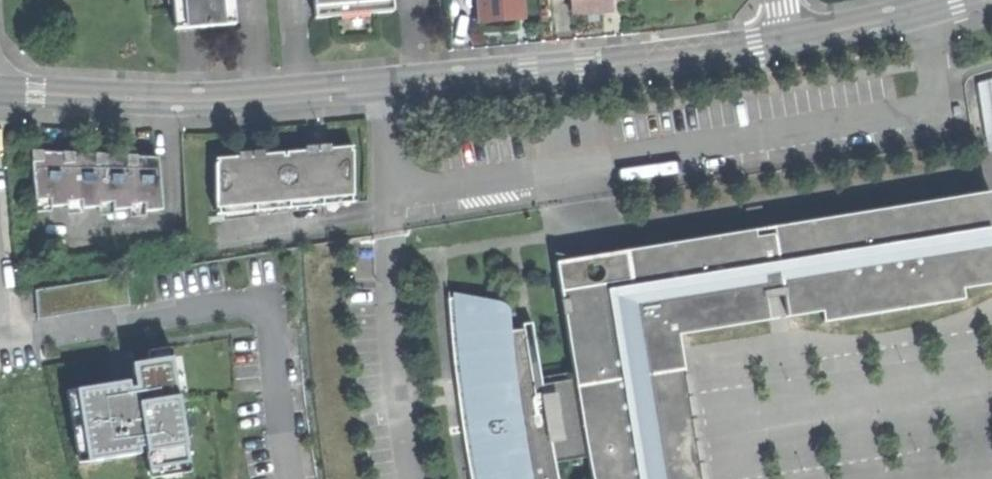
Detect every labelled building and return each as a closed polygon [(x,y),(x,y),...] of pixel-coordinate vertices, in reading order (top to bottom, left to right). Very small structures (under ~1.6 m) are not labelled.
[(230,26),(228,0),(166,0),(169,31),(198,28),(230,26)] [(387,14),(386,0),(309,0),(310,20),(346,18),(387,14)] [(474,20),(493,18),(512,17),(510,0),(473,0),(474,20)] [(607,11),(606,0),(567,0),(568,15),(589,13),(607,11)] [(965,80),(975,142),(991,139),(991,71),(965,80)] [(216,159),(218,209),(355,197),(353,148),(328,149),(328,151),(324,151),(320,152),(320,149),(316,150),(317,152),(309,152),(309,151),(287,152),(287,156),(284,156),(284,153),(280,153),(261,155),(261,157),(257,157),(254,157),(254,155),(250,155),(250,158),(243,159),(243,157),(230,158),(216,159)] [(33,159),(37,199),(52,198),(53,205),(70,204),(70,201),(84,200),(84,207),(102,206),(102,202),(116,202),(116,209),(133,208),(133,204),(145,203),(146,211),(165,210),(161,158),(150,157),(139,156),(139,164),(130,163),(129,155),(117,155),(107,154),(106,162),(98,162),(98,154),(85,154),(75,153),(75,161),(66,160),(66,153),(53,152),(44,152),(44,160),(33,159)] [(685,333),(687,332),(688,334),(769,321),(765,293),(783,290),(787,317),(824,311),(826,319),(822,320),(823,324),(965,301),(964,297),(960,298),(959,290),(991,284),(991,245),(990,246),(988,233),(983,201),(982,194),(773,228),(774,235),(756,238),(755,232),(671,245),(626,254),(631,282),(612,285),(609,273),(606,268),(600,263),(555,256),(555,257),(561,258),(563,259),(564,265),(556,265),(563,305),(567,304),(568,313),(564,314),(575,382),(543,387),(533,323),(522,325),(523,331),(512,332),(509,316),(506,309),(502,305),(454,295),(455,300),(451,300),(450,294),(448,294),(464,425),(474,478),(670,478),(646,339),(679,334),(685,333)] [(983,201),(988,233),(991,232),(991,200),(983,201)] [(679,334),(646,339),(670,478),(703,478),(686,371),(668,374),(666,360),(683,357),(679,334)] [(171,357),(130,365),(133,381),(67,393),(81,468),(148,456),(152,477),(192,470),(171,357)] [(686,371),(683,357),(666,360),(668,374),(686,371)]
